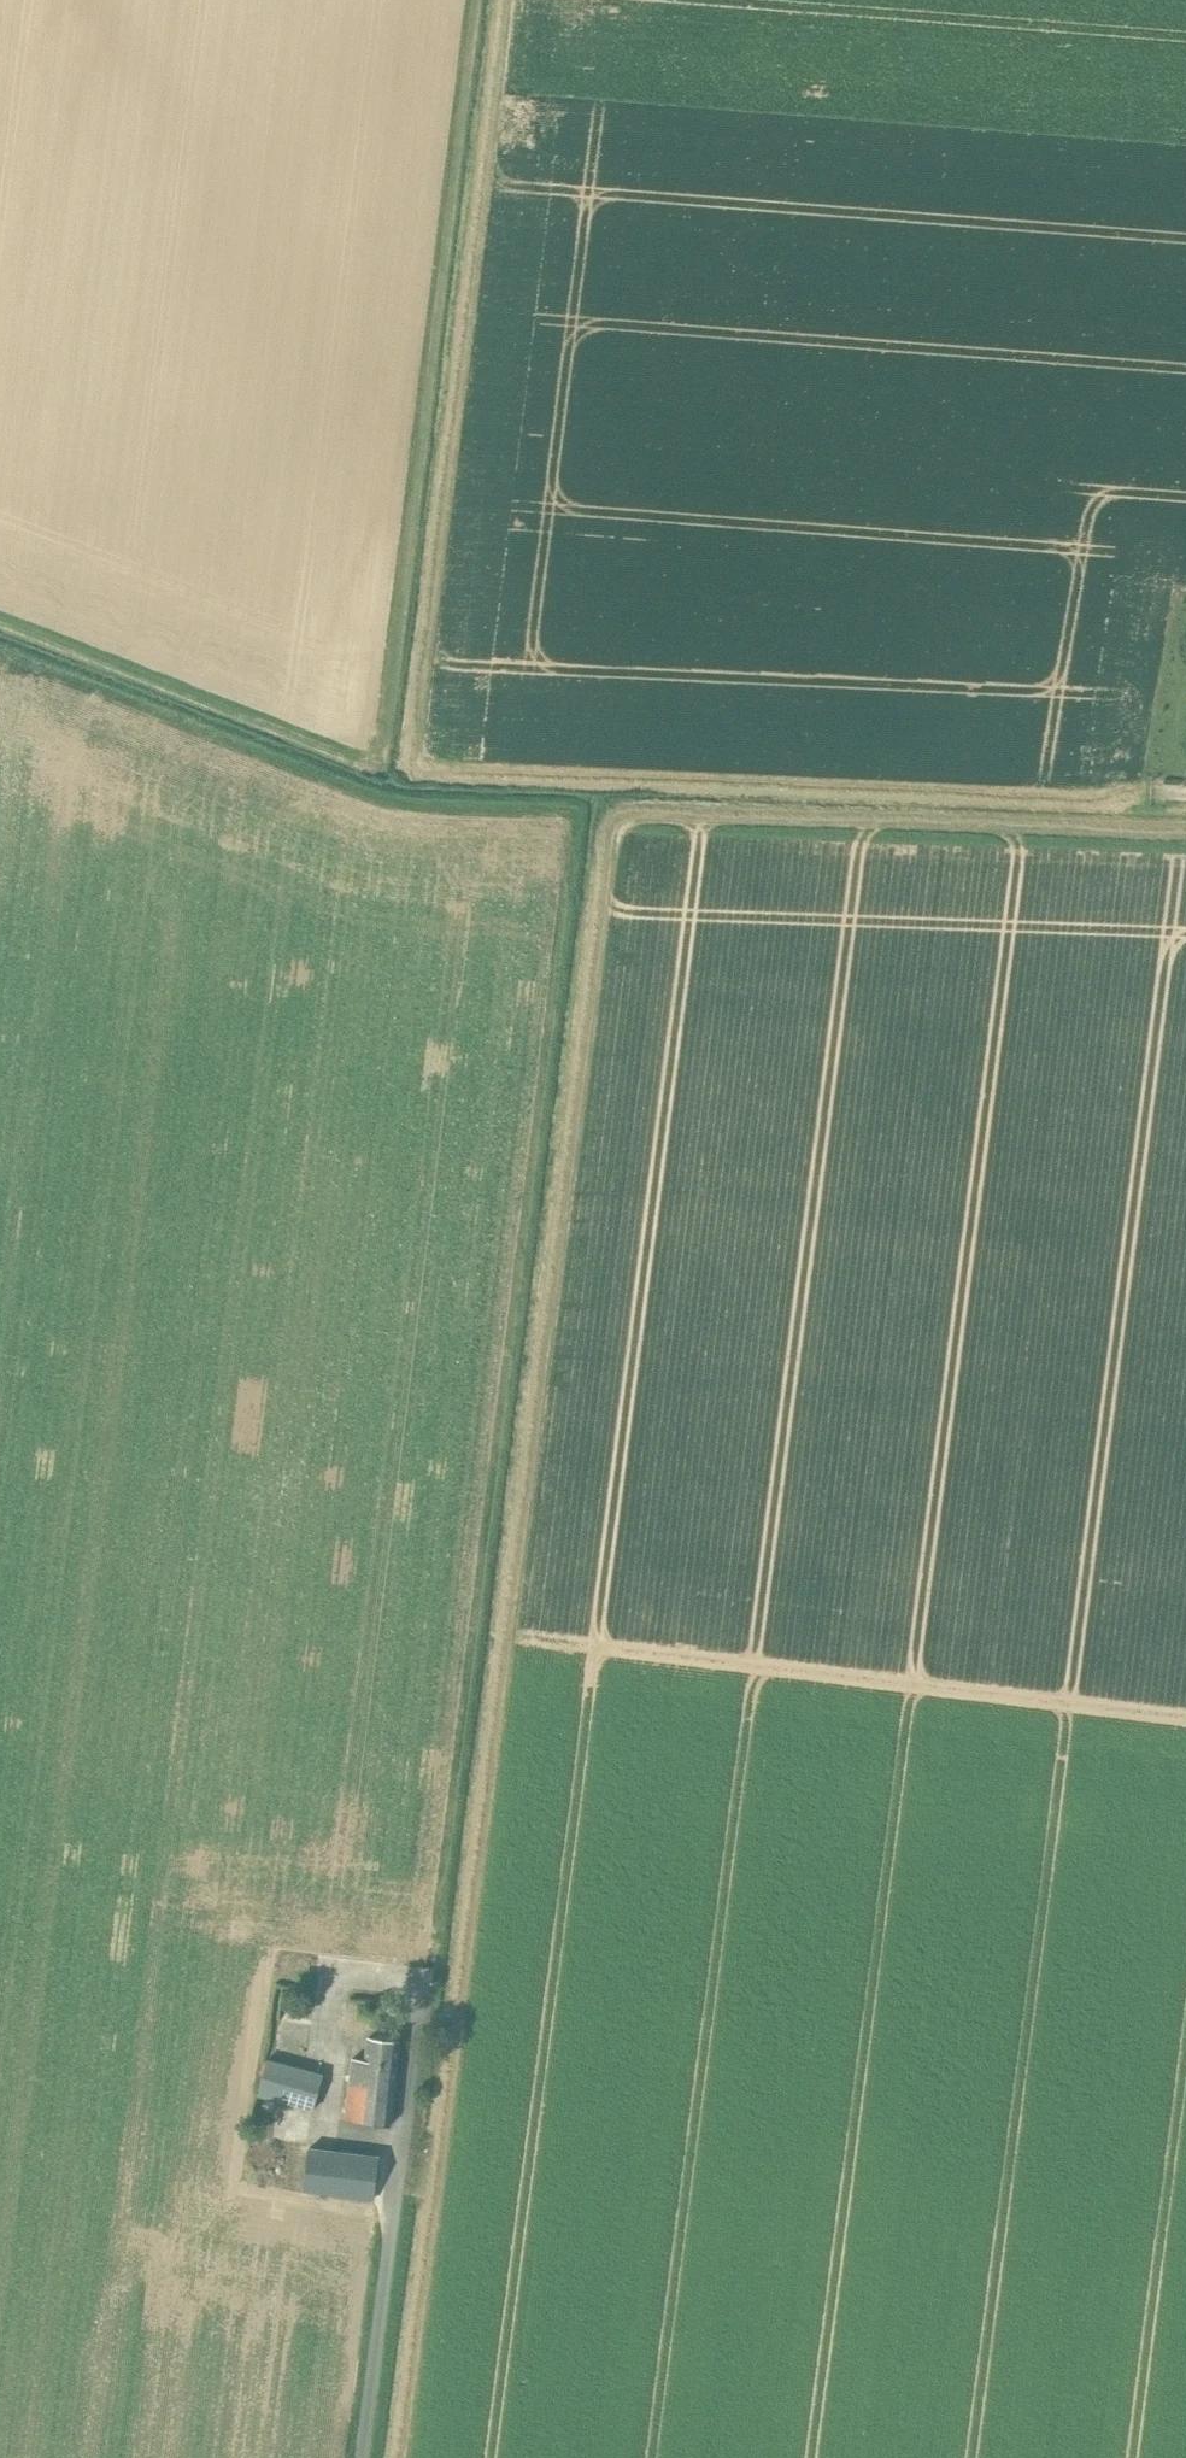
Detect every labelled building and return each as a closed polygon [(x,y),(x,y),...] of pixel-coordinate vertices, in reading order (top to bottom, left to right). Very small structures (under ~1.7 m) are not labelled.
[(352,2058),(351,2075),(346,2120),(390,2125),(400,2041),(368,2037),(366,2060),(352,2058)] [(266,2060),(257,2095),(314,2111),(324,2076),(266,2060)] [(310,2147),(309,2149),(286,2146),(282,2182),(305,2185),(304,2190),(373,2199),(378,2160),(354,2157),(355,2152),(310,2147)]
